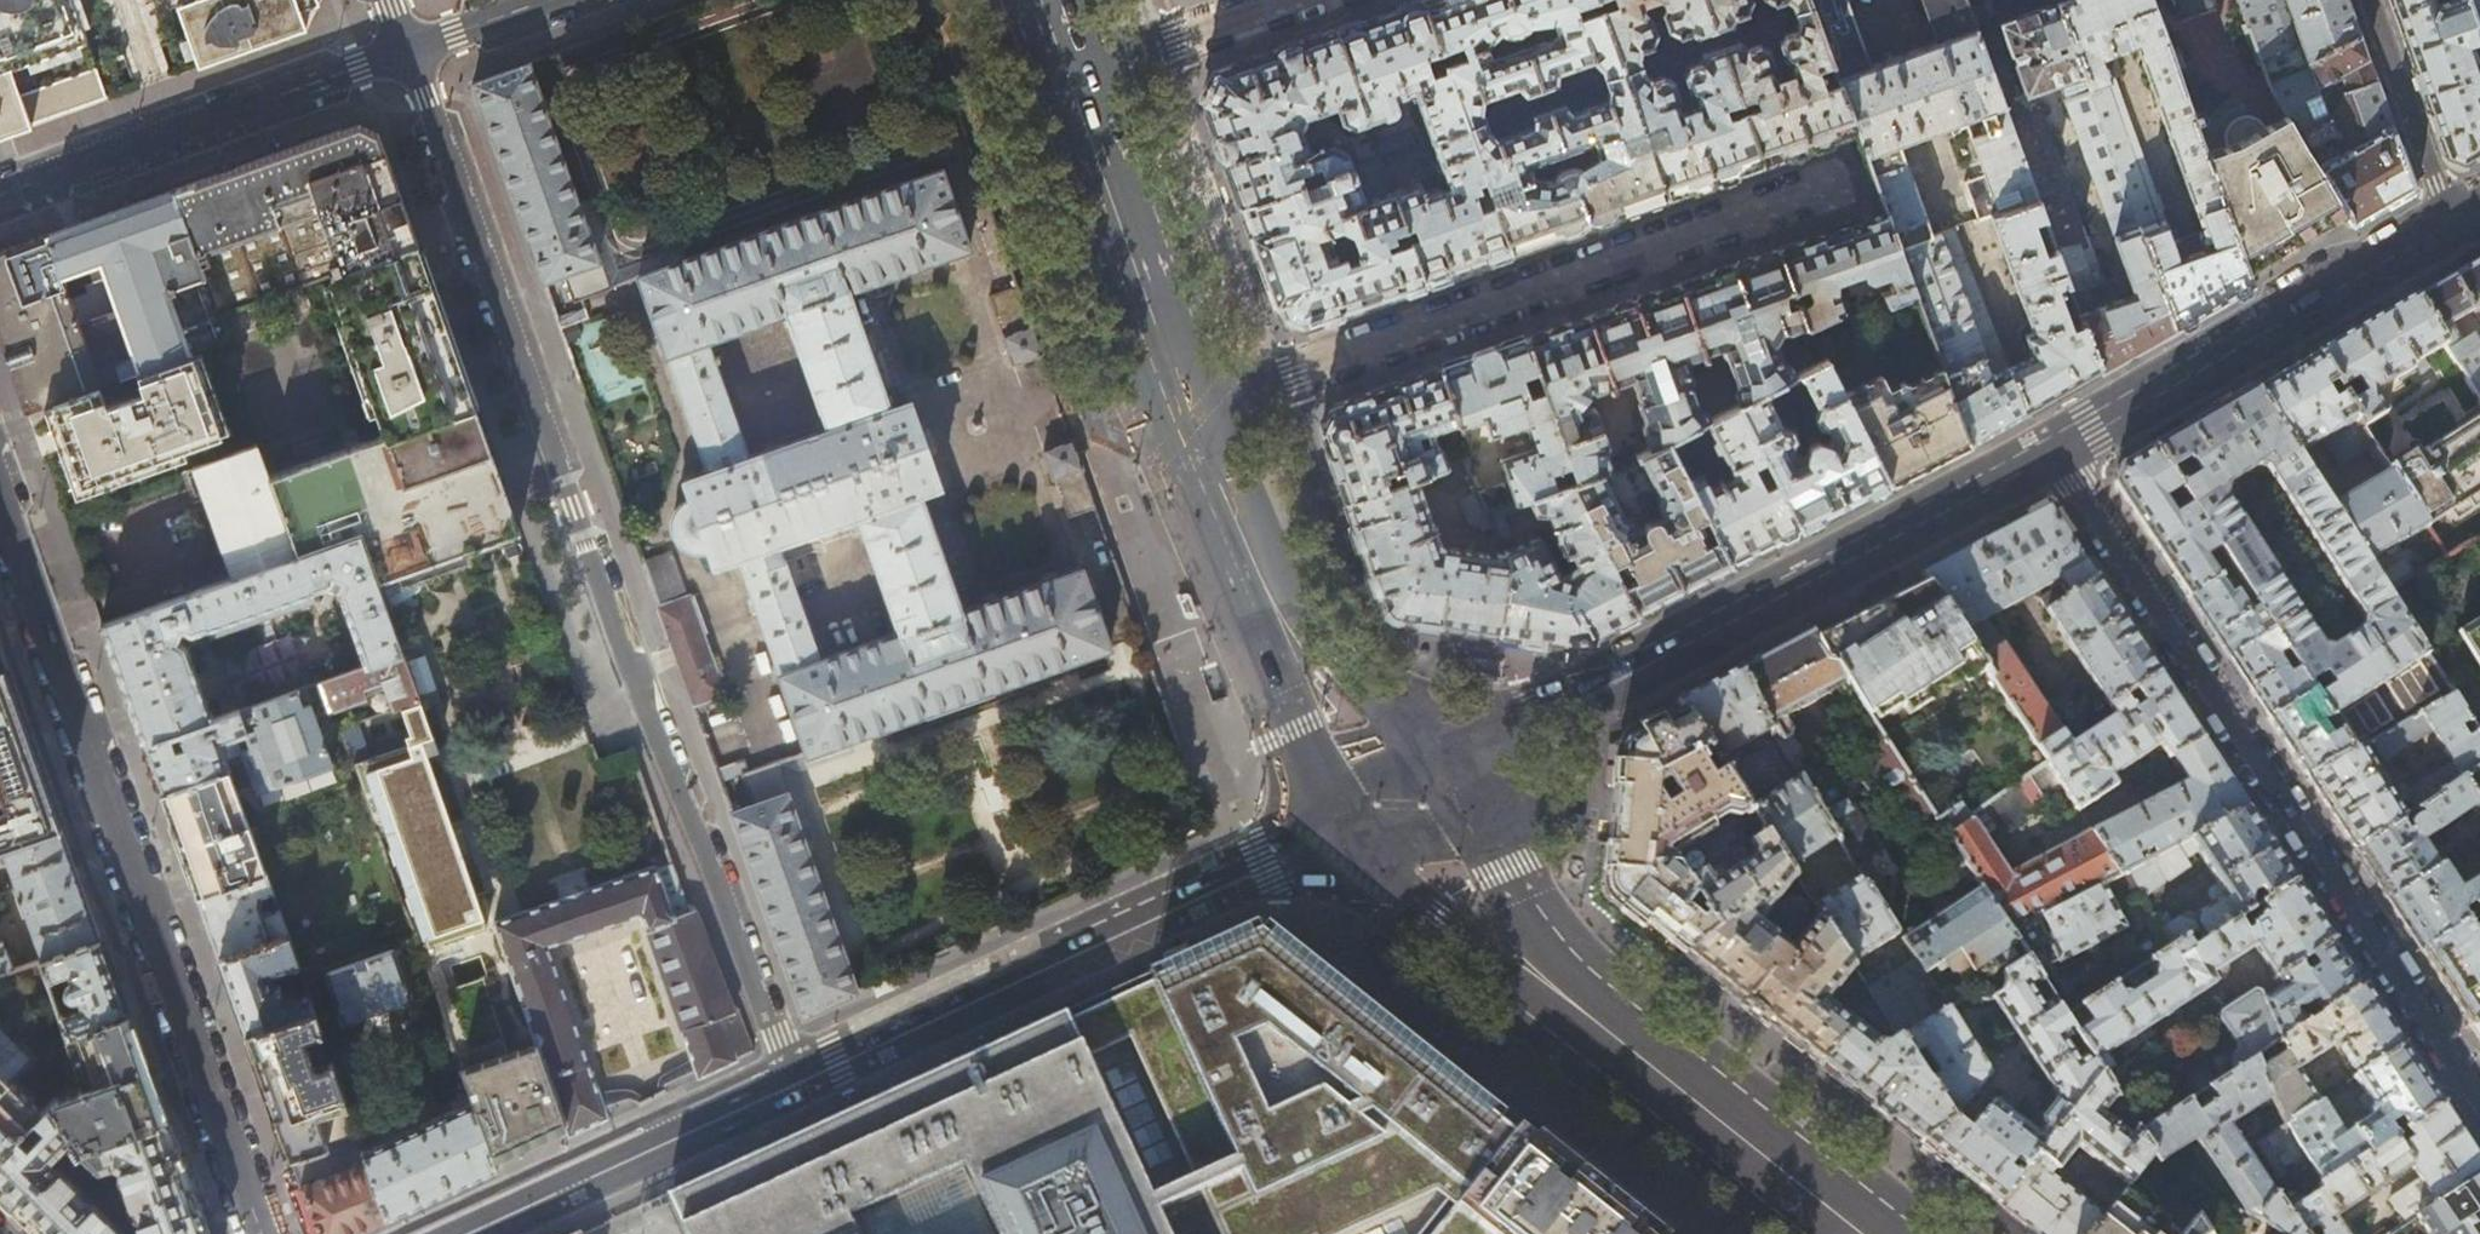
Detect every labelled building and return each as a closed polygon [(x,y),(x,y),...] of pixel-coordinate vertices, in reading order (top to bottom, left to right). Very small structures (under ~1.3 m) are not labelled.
[(10,133),(32,125),(32,124),(107,98),(86,38),(87,38),(74,0),(0,0),(0,137),(10,133)] [(177,5),(198,65),(199,68),(217,61),(272,41),(308,29),(301,10),(320,4),(318,0),(190,0),(177,5)] [(1336,29),(1367,121),(1392,112),(1395,110),(1396,108),(1396,105),(1394,98),(1413,91),(1429,139),(1466,126),(1444,65),(1440,52),(1422,0),(1418,0),(1379,14),(1336,29)] [(1594,0),(1422,0),(1440,52),(1461,45),(1466,57),(1444,65),(1466,126),(1485,119),(1482,109),(1483,98),(1516,86),(1525,94),(1556,83),(1558,71),(1592,60),(1602,69),(1605,77),(1622,71),(1601,10),(1579,17),(1575,7),(1594,0)] [(1616,4),(1601,10),(1622,71),(1641,65),(1638,57),(1639,48),(1651,44),(1656,34),(1650,16),(1643,12),(1641,7),(1643,1),(1646,0),(1614,0),(1616,4)] [(1662,1),(1664,6),(1661,12),(1667,30),(1677,35),(1689,31),(1698,37),(1714,31),(1703,0),(1661,0),(1662,1)] [(1714,31),(1730,25),(1735,15),(1745,12),(1750,1),(1750,0),(1703,0),(1714,31)] [(1791,5),(1793,12),(1810,6),(1808,0),(1785,0),(1791,5)] [(1810,6),(1830,61),(1838,81),(1856,132),(1886,211),(1900,248),(1934,236),(1900,144),(1966,120),(1992,194),(1971,201),(1978,219),(2036,197),(2001,98),(1965,0),(1921,0),(1936,42),(1872,66),(1847,0),(1808,0),(1810,6)] [(2057,2),(2083,73),(2089,89),(2175,325),(2219,300),(2251,282),(2249,275),(2247,269),(2206,155),(2150,0),(2064,0),(2057,2)] [(2180,14),(2211,3),(2210,0),(2176,0),(2180,14)] [(2257,50),(2299,36),(2306,54),(2360,35),(2350,8),(2348,0),(2239,0),(2257,50)] [(2408,50),(2476,27),(2467,0),(2390,0),(2408,50)] [(2476,27),(2479,38),(2479,0),(2467,0),(2476,27)] [(2083,73),(2057,2),(1999,22),(2025,94),(2064,80),(2083,73)] [(1830,61),(1810,6),(1793,12),(1795,20),(1794,28),(1782,32),(1777,43),(1783,60),(1790,64),(1792,69),(1790,75),(1776,80),(1771,76),(1769,71),(1772,65),(1767,47),(1756,42),(1745,45),(1735,39),(1719,45),(1738,99),(1753,94),(1757,106),(1742,111),(1761,164),(1813,146),(1856,132),(1838,81),(1824,86),(1817,66),(1830,61)] [(2476,27),(2408,50),(2429,109),(2445,153),(2463,160),(2479,150),(2479,63),(2473,65),(2465,42),(2473,39),(2474,44),(2479,42),(2479,38),(2476,27)] [(1367,121),(1336,29),(1266,54),(1216,71),(1203,99),(1218,143),(1240,205),(1351,166),(1345,150),(1329,142),(1308,150),(1301,132),(1287,125),(1291,122),(1293,120),(1294,113),(1302,117),(1335,105),(1340,120),(1353,126),(1367,121)] [(2369,58),(2360,35),(2306,54),(2299,36),(2257,50),(2271,88),(2287,116),(2295,131),(2338,110),(2346,91),(2349,91),(2356,87),(2356,84),(2363,81),(2368,83),(2377,81),(2369,58)] [(558,52),(563,68),(599,55),(594,40),(558,52)] [(1644,73),(1641,65),(1622,71),(1644,133),(1659,127),(1663,139),(1648,144),(1667,198),(1717,180),(1761,164),(1742,111),(1728,116),(1724,105),(1738,99),(1719,45),(1703,51),(1700,61),(1688,65),(1683,75),(1690,94),(1696,96),(1698,101),(1696,108),(1683,113),(1677,110),(1675,104),(1679,96),(1673,79),(1662,74),(1650,78),(1644,73)] [(543,281),(569,272),(598,261),(590,238),(529,63),(473,83),(543,281)] [(1532,113),(1530,125),(1497,136),(1488,127),(1485,119),(1466,126),(1488,188),(1509,181),(1513,194),(1493,202),(1511,253),(1590,225),(1667,198),(1648,144),(1627,151),(1623,140),(1644,133),(1622,71),(1605,77),(1608,87),(1606,99),(1572,110),(1564,102),(1532,113)] [(2089,89),(2083,73),(2064,80),(2070,97),(2089,89)] [(2356,87),(2349,91),(2346,91),(2338,110),(2295,131),(2346,212),(2350,218),(2354,225),(2384,208),(2416,189),(2392,121),(2377,81),(2368,83),(2363,81),(2356,84),(2356,87)] [(2067,282),(2082,322),(2099,369),(2140,345),(2175,325),(2089,89),(2070,97),(2069,97),(2064,98),(2134,292),(2118,298),(2111,277),(2107,278),(2097,265),(2087,237),(2084,238),(2037,109),(2015,105),(2011,93),(2001,98),(2036,197),(2052,242),(2055,248),(2067,282)] [(2295,131),(2287,116),(2265,127),(2260,120),(2253,116),(2244,115),(2238,116),(2235,117),(2232,119),(2227,123),(2224,130),(2223,139),(2225,147),(2206,155),(2247,269),(2307,234),(2346,212),(2295,131)] [(1488,188),(1466,126),(1429,139),(1445,184),(1425,192),(1423,187),(1420,187),(1418,181),(1391,190),(1404,227),(1411,224),(1415,235),(1408,238),(1424,284),(1467,269),(1511,253),(1493,202),(1488,188)] [(418,244),(411,223),(393,172),(385,151),(362,141),(339,130),(110,212),(7,249),(0,251),(0,337),(26,411),(54,401),(100,385),(69,296),(85,290),(82,284),(104,276),(133,356),(118,362),(117,367),(121,377),(191,352),(227,340),(218,315),(273,295),(278,293),(330,275),(418,244)] [(1240,205),(1263,272),(1277,313),(1283,317),(1290,322),(1303,326),(1304,326),(1357,308),(1424,284),(1408,238),(1404,227),(1391,190),(1372,197),(1360,194),(1351,166),(1240,205)] [(956,212),(941,170),(706,253),(693,257),(671,265),(638,276),(653,316),(667,356),(708,342),(785,314),(850,292),(969,250),(956,212)] [(2036,197),(1978,219),(1974,220),(1975,222),(1991,217),(2033,331),(2025,334),(2033,356),(2008,367),(2025,411),(2028,409),(2039,403),(2099,369),(2082,322),(2072,326),(2057,286),(2067,282),(2055,248),(2045,252),(2042,245),(2052,242),(2036,197)] [(1916,292),(1900,248),(1886,211),(1879,213),(1828,231),(1778,249),(1804,319),(1841,306),(1833,285),(1835,279),(1862,269),(1864,275),(1871,277),(1885,272),(1890,287),(1879,291),(1880,292),(1883,302),(1884,303),(1916,292)] [(1934,236),(1900,248),(1916,292),(1973,441),(1997,428),(2025,411),(2008,367),(1955,228),(1934,236)] [(600,234),(590,238),(594,250),(598,262),(601,260),(611,286),(638,276),(671,265),(693,257),(675,251),(615,272),(600,234)] [(440,307),(418,244),(330,275),(392,425),(268,475),(256,443),(227,453),(193,465),(210,513),(234,577),(360,533),(502,481),(489,445),(440,307)] [(1728,266),(1679,284),(1704,352),(1721,346),(1737,384),(1731,392),(1737,403),(1739,402),(1765,389),(1794,374),(1789,361),(1782,359),(1777,344),(1783,330),(1786,331),(1805,324),(1804,319),(1778,249),(1728,266)] [(598,262),(569,272),(579,300),(587,297),(612,289),(611,286),(601,260),(598,262)] [(2415,296),(2445,342),(2477,393),(2479,391),(2479,346),(2472,333),(2462,339),(2452,322),(2479,305),(2479,261),(2466,269),(2419,297),(2418,295),(2415,296)] [(1042,353),(1017,283),(990,293),(1014,362),(1042,353)] [(1626,302),(1589,315),(1614,384),(1633,378),(1642,401),(1639,403),(1646,423),(1645,432),(1651,446),(1668,438),(1681,431),(1706,418),(1709,417),(1706,408),(1698,400),(1691,381),(1693,373),(1687,359),(1704,352),(1679,284),(1635,299),(1626,302)] [(891,409),(850,292),(785,314),(819,406),(822,412),(829,431),(891,409)] [(1973,441),(1916,292),(1884,303),(1883,302),(1880,292),(1841,306),(1804,319),(1805,324),(1820,361),(1827,357),(1893,483),(1952,452),(1973,441)] [(2372,321),(2317,353),(2362,424),(2385,410),(2374,391),(2414,365),(2412,361),(2445,342),(2415,296),(2372,321)] [(560,329),(586,320),(582,310),(557,318),(560,329)] [(1559,326),(1527,337),(1536,367),(1543,386),(1575,478),(1602,469),(1605,468),(1607,461),(1603,450),(1606,443),(1593,408),(1586,405),(1579,408),(1577,401),(1591,388),(1597,390),(1614,384),(1589,315),(1559,326)] [(1536,367),(1527,337),(1482,353),(1441,367),(1459,421),(1460,423),(1483,416),(1490,434),(1527,422),(1536,443),(1500,456),(1508,478),(1476,489),(1477,492),(1485,509),(1518,497),(1527,495),(1571,479),(1575,478),(1543,386),(1529,391),(1522,372),(1536,367)] [(778,338),(732,355),(751,407),(797,390),(778,338)] [(751,458),(708,342),(667,356),(709,473),(751,458)] [(221,434),(191,352),(121,377),(116,379),(105,383),(100,385),(54,401),(71,450),(82,483),(221,434)] [(2340,465),(2367,449),(2384,474),(2330,504),(2366,562),(2428,526),(2426,523),(2386,461),(2362,424),(2317,353),(2292,367),(2255,388),(2297,452),(2324,438),(2340,465)] [(1782,424),(1765,389),(1739,402),(1803,528),(1847,506),(1893,483),(1827,357),(1820,361),(1801,370),(1818,404),(1814,414),(1819,424),(1829,428),(1832,433),(1828,442),(1816,438),(1808,442),(1805,454),(1796,452),(1793,444),(1796,435),(1792,427),(1782,424)] [(105,383),(116,379),(112,367),(101,371),(105,383)] [(1459,421),(1441,367),(1383,388),(1334,405),(1321,432),(1328,453),(1344,500),(1415,475),(1447,464),(1441,449),(1429,442),(1427,443),(1423,433),(1459,421)] [(2330,504),(2297,452),(2255,388),(2216,410),(2155,445),(2183,487),(2194,505),(2237,571),(2275,629),(2291,654),(2296,662),(2308,681),(2326,671),(2335,684),(2317,694),(2331,715),(2342,732),(2354,751),(2453,697),(2366,562),(2330,504)] [(921,432),(910,402),(891,409),(829,431),(765,453),(751,458),(709,473),(686,481),(692,498),(709,547),(715,564),(740,556),(781,540),(832,523),(858,514),(922,492),(940,485),(933,463),(927,447),(921,432)] [(1803,528),(1739,402),(1737,403),(1726,408),(1709,417),(1706,418),(1732,471),(1708,483),(1700,467),(1686,473),(1732,564),(1760,550),(1803,528)] [(822,412),(819,406),(805,412),(807,418),(822,412)] [(765,453),(829,431),(822,412),(807,418),(758,436),(765,453)] [(2426,523),(2479,488),(2479,412),(2415,451),(2413,447),(2407,451),(2406,449),(2386,461),(2426,523)] [(1693,457),(1681,431),(1668,438),(1681,463),(1693,457)] [(1681,463),(1668,438),(1651,446),(1639,452),(1659,492),(1653,495),(1661,509),(1658,518),(1655,518),(1650,519),(1648,521),(1645,524),(1636,522),(1628,507),(1623,509),(1602,469),(1575,478),(1571,479),(1637,612),(1684,588),(1732,564),(1686,473),(1681,463)] [(1045,449),(1069,518),(1096,508),(1072,440),(1045,449)] [(2183,487),(2155,445),(2137,456),(2132,459),(2120,466),(2115,484),(2160,553),(2173,572),(2190,598),(2237,571),(2194,505),(2175,516),(2164,499),(2183,487)] [(1438,540),(1415,475),(1344,500),(1353,523),(1368,566),(1381,604),(1384,609),(1388,612),(1390,614),(1398,616),(1498,630),(1508,559),(1504,550),(1501,552),(1496,551),(1486,553),(1448,547),(1438,540)] [(1556,537),(1535,534),(1504,550),(1508,559),(1498,630),(1574,641),(1577,641),(1583,640),(1604,629),(1637,612),(1571,479),(1527,495),(1535,510),(1550,512),(1557,528),(1556,537)] [(521,536),(502,481),(360,533),(377,581),(521,536)] [(965,608),(922,492),(858,514),(901,630),(965,608)] [(1492,524),(1485,509),(1477,492),(1462,499),(1460,504),(1469,523),(1475,526),(1479,523),(1482,529),(1492,524)] [(1523,508),(1518,497),(1485,509),(1492,524),(1500,541),(1511,536),(1501,515),(1523,508)] [(709,547),(692,498),(684,502),(679,507),(676,513),(674,520),(675,527),(677,534),(681,539),(685,543),(690,546),(696,548),(702,548),(709,547)] [(1923,573),(1931,585),(2040,748),(2063,732),(1985,618),(2034,592),(2048,609),(2071,593),(2061,578),(2086,562),(2080,552),(2052,509),(2050,507),(2030,517),(1974,547),(1923,573)] [(377,581),(360,533),(234,577),(101,624),(121,680),(143,742),(212,718),(187,644),(179,641),(181,630),(189,631),(204,626),(207,637),(316,600),(312,589),(328,584),(336,577),(344,584),(340,592),(343,599),(365,664),(403,652),(377,581)] [(806,612),(781,540),(740,556),(764,626),(780,673),(823,658),(806,612)] [(688,597),(673,554),(645,564),(660,607),(688,597)] [(2071,593),(2048,609),(2111,707),(2161,673),(2125,620),(2097,576),(2096,577),(2086,562),(2061,578),(2071,593)] [(1099,606),(1084,566),(965,608),(901,630),(823,658),(780,673),(800,733),(808,753),(850,739),(895,722),(1106,647),(1112,645),(1099,606)] [(2275,629),(2237,571),(2190,598),(2213,633),(2230,658),(2275,629)] [(1874,614),(1817,643),(1826,662),(1836,665),(1859,700),(1873,723),(1937,819),(1963,803),(1955,792),(1960,789),(1946,768),(1972,751),(1986,772),(1991,768),(2007,791),(2032,773),(2049,761),(2040,748),(1931,585),(1874,614)] [(1183,619),(1194,615),(1185,593),(1174,597),(1183,619)] [(676,655),(693,703),(725,693),(708,644),(691,596),(688,597),(660,607),(676,655)] [(2461,638),(2479,670),(2479,626),(2461,638)] [(2286,658),(2291,654),(2275,629),(2230,658),(2250,689),(2269,718),(2314,690),(2308,681),(2296,662),(2291,666),(2296,672),(2293,674),(2288,673),(2279,661),(2281,655),(2286,658)] [(1779,648),(1741,667),(1769,731),(1793,766),(1805,758),(1791,736),(1793,730),(1785,716),(1837,689),(1845,701),(1853,704),(1859,700),(1836,665),(1826,662),(1817,643),(1811,631),(1810,632),(1779,648)] [(420,698),(403,652),(365,664),(321,680),(326,695),(331,708),(390,688),(396,707),(420,698)] [(61,827),(32,743),(4,667),(0,669),(0,848),(61,827)] [(1678,700),(1685,711),(1744,801),(1775,782),(1776,773),(1764,754),(1756,752),(1735,763),(1728,752),(1769,731),(1741,667),(1715,681),(1678,700)] [(2161,673),(2111,707),(2117,716),(2073,746),(2063,732),(2040,748),(2049,761),(2032,773),(2048,799),(2064,788),(2079,811),(2118,784),(2112,775),(2161,743),(2170,757),(2204,739),(2181,705),(2181,704),(2161,673)] [(326,695),(321,680),(232,711),(220,715),(212,718),(143,742),(151,765),(160,791),(227,767),(228,769),(246,762),(250,773),(257,791),(273,785),(276,794),(278,793),(282,803),(338,783),(309,701),(326,695)] [(2317,694),(2314,690),(2269,718),(2286,745),(2308,777),(2354,751),(2342,732),(2330,739),(2330,734),(2328,730),(2326,727),(2324,725),(2319,723),(2331,715),(2317,694)] [(2399,821),(2404,817),(2417,809),(2479,768),(2479,739),(2453,697),(2354,751),(2308,777),(2330,812),(2355,850),(2399,821)] [(220,715),(232,711),(228,700),(216,704),(220,715)] [(1751,811),(1744,801),(1685,711),(1684,711),(1661,723),(1646,731),(1623,742),(1621,757),(1619,773),(1617,790),(1616,801),(1616,804),(1615,810),(1614,823),(1613,828),(1608,882),(1606,893),(1627,909),(1641,920),(1685,955),(1718,928),(1674,854),(1700,839),(1738,818),(1751,811)] [(1969,868),(1937,819),(1873,723),(1849,740),(1923,852),(1932,847),(1953,878),(1969,868)] [(487,926),(485,923),(495,919),(486,895),(477,898),(467,867),(477,864),(467,833),(456,837),(432,769),(463,759),(458,745),(441,751),(435,736),(354,764),(374,821),(381,819),(385,834),(387,838),(390,836),(393,845),(389,846),(390,848),(394,847),(395,849),(389,851),(395,867),(400,866),(401,868),(397,869),(398,873),(401,872),(409,893),(405,895),(406,899),(410,898),(411,900),(406,901),(412,917),(415,916),(426,947),(487,926)] [(854,749),(850,739),(808,753),(780,763),(790,794),(788,795),(807,848),(821,843),(795,769),(854,749)] [(2204,739),(2170,757),(2178,769),(2181,767),(2190,781),(2093,832),(2117,877),(2131,870),(2250,809),(2224,770),(2204,739)] [(1799,782),(1837,838),(1861,875),(1876,898),(1886,891),(1866,860),(1881,850),(1822,757),(1797,773),(1802,780),(1799,782)] [(716,769),(720,781),(747,772),(752,770),(747,758),(716,769)] [(752,770),(747,772),(757,801),(787,791),(788,795),(790,794),(780,763),(779,761),(752,770)] [(232,779),(228,769),(227,767),(160,791),(179,843),(197,895),(263,871),(232,779)] [(2417,809),(2421,815),(2417,816),(2415,817),(2412,819),(2410,821),(2407,827),(2406,831),(2399,821),(2355,850),(2369,871),(2388,900),(2437,869),(2420,841),(2479,802),(2479,768),(2417,809)] [(1972,815),(1963,803),(1937,819),(1969,868),(1981,887),(2011,932),(2036,919),(2105,884),(2117,877),(2093,832),(2009,875),(1991,846),(2052,804),(2048,799),(2032,773),(2007,791),(1972,815)] [(1799,780),(1751,811),(1789,868),(1837,838),(1799,782),(1799,780)] [(787,791),(757,801),(731,812),(803,1016),(857,991),(807,848),(788,795),(787,791)] [(2250,809),(2131,870),(2144,897),(2197,860),(2188,847),(2195,844),(2220,883),(2212,888),(2210,895),(2214,902),(2196,915),(2188,912),(2171,923),(2165,913),(2157,918),(2163,928),(2174,946),(2187,937),(2199,930),(2204,939),(2205,941),(2239,919),(2254,909),(2250,902),(2253,894),(2261,889),(2268,899),(2297,881),(2271,841),(2250,809)] [(1875,998),(1868,987),(1860,975),(1852,963),(1814,905),(1789,868),(1751,811),(1738,818),(1737,827),(1749,845),(1717,865),(1700,839),(1674,854),(1718,928),(1685,955),(1702,969),(1822,1064),(1856,1022),(1863,1012),(1875,998)] [(0,848),(0,869),(10,865),(44,958),(100,938),(80,881),(61,827),(0,848)] [(656,865),(495,921),(535,1036),(537,1044),(461,1069),(465,1082),(490,1153),(553,1123),(563,1119),(569,1135),(645,1101),(642,1098),(639,1095),(634,1092),(630,1090),(624,1089),(598,1092),(548,945),(642,913),(691,1059),(668,1073),(664,1076),(662,1079),(660,1084),(660,1090),(661,1093),(753,1052),(737,1008),(734,1009),(696,908),(689,910),(672,863),(658,869),(656,865)] [(2459,890),(2443,865),(2437,869),(2388,900),(2404,923),(2422,951),(2469,920),(2461,909),(2475,901),(2479,909),(2479,876),(2459,890)] [(272,895),(263,871),(197,895),(208,926),(219,957),(286,933),(276,908),(269,911),(270,914),(263,916),(258,905),(260,899),(272,895)] [(1899,932),(1876,898),(1861,875),(1814,905),(1852,963),(1899,932)] [(2297,881),(2268,899),(2256,908),(2262,917),(2253,922),(2248,922),(2245,928),(2239,919),(2205,941),(2204,939),(2193,947),(2187,937),(2174,946),(2150,961),(2160,976),(2154,980),(2144,965),(2132,973),(2142,987),(2135,992),(2126,977),(2083,1005),(2094,1022),(2078,1033),(2091,1052),(2103,1071),(2124,1058),(2116,1045),(2216,981),(2211,973),(2254,945),(2281,989),(2264,1000),(2258,991),(2251,990),(2226,1007),(2224,1008),(2222,1011),(2221,1016),(2221,1018),(2222,1020),(2241,1049),(2238,1052),(2236,1054),(2234,1059),(2233,1063),(2235,1069),(2257,1055),(2280,1040),(2366,985),(2352,965),(2350,961),(2316,909),(2297,881)] [(2105,884),(2036,919),(2057,959),(2058,961),(2128,925),(2105,884)] [(2027,956),(2011,932),(1981,887),(1903,938),(1915,957),(1896,969),(1868,987),(1875,998),(1900,1038),(1948,1008),(1961,999),(1952,984),(1938,992),(1926,972),(1934,967),(1941,977),(1949,971),(1957,973),(1968,966),(1973,973),(1992,960),(2001,972),(2003,970),(2004,972),(2027,956)] [(2469,920),(2422,951),(2442,982),(2444,984),(2471,1025),(2473,1024),(2479,1019),(2479,912),(2469,920)] [(2027,956),(2036,969),(2057,959),(2036,919),(2011,932),(2027,956)] [(1436,1191),(1457,1207),(1515,1134),(1490,1114),(1496,1107),(1262,920),(1191,953),(933,1072),(679,1188),(693,1220),(681,1226),(685,1233),(856,1233),(849,1217),(965,1164),(997,1233),(1342,1233),(1436,1191)] [(296,964),(286,933),(219,957),(231,991),(245,1031),(312,1008),(307,995),(295,999),(294,994),(280,991),(278,986),(273,987),(269,974),(296,964)] [(100,938),(44,958),(40,960),(47,980),(68,973),(71,982),(68,984),(65,987),(64,990),(64,994),(66,998),(70,1000),(74,1001),(78,1000),(79,1004),(76,1005),(71,1005),(68,1004),(65,1002),(62,1002),(55,1004),(67,1037),(127,1014),(113,975),(100,938)] [(11,970),(2,942),(0,943),(0,974),(11,970)] [(329,975),(345,1024),(409,1001),(390,952),(368,960),(371,967),(357,972),(355,965),(329,975)] [(2042,978),(2038,972),(2036,969),(2027,956),(2004,972),(2005,973),(2005,979),(2004,985),(2000,992),(1997,994),(1994,996),(2054,1091),(2055,1100),(2070,1113),(2103,1071),(2091,1052),(2078,1060),(2066,1040),(2071,1037),(2066,1029),(2073,1025),(2060,1006),(2054,1010),(2050,1003),(2044,1006),(2031,986),(2042,978)] [(1889,958),(1860,975),(1868,987),(1896,969),(1889,958)] [(897,975),(871,987),(874,994),(900,982),(897,975)] [(2297,1069),(2330,1047),(2329,1040),(2341,1033),(2347,1042),(2341,1046),(2359,1073),(2405,1044),(2386,1015),(2366,985),(2280,1040),(2287,1050),(2261,1067),(2273,1095),(2285,1122),(2319,1100),(2297,1069)] [(1900,1038),(1875,998),(1863,1012),(1888,1031),(1892,1039),(1887,1043),(1882,1042),(1856,1022),(1822,1064),(1874,1106),(1921,1143),(1952,1119),(1927,1081),(1912,1056),(1900,1038)] [(355,1133),(312,1008),(245,1031),(270,1101),(289,1155),(355,1133)] [(1991,1074),(1948,1008),(1900,1038),(1912,1056),(1923,1049),(1939,1072),(1927,1081),(1952,1119),(1953,1121),(1954,1120),(1967,1104),(1991,1074)] [(127,1014),(67,1037),(66,1037),(69,1046),(60,1049),(69,1075),(69,1077),(78,1074),(83,1088),(49,1103),(72,1140),(78,1150),(166,1122),(151,1081),(135,1035),(127,1014)] [(42,1111),(13,1078),(31,1059),(0,1029),(0,1152),(42,1111)] [(2392,1137),(2396,1134),(2406,1128),(2444,1104),(2421,1070),(2405,1044),(2359,1073),(2360,1074),(2354,1078),(2364,1094),(2363,1101),(2367,1108),(2374,1109),(2372,1116),(2351,1129),(2352,1130),(2345,1135),(2321,1099),(2319,1100),(2285,1122),(2285,1123),(2293,1142),(2307,1164),(2320,1184),(2392,1137)] [(2261,1067),(2257,1055),(2235,1069),(2214,1083),(2209,1086),(2217,1098),(2198,1111),(2190,1099),(2142,1130),(2155,1152),(2158,1156),(2193,1132),(2242,1208),(2243,1212),(2262,1219),(2272,1227),(2286,1207),(2275,1190),(2273,1190),(2230,1123),(2273,1095),(2261,1067)] [(2070,1113),(1997,1204),(2027,1227),(2035,1233),(2090,1233),(2108,1212),(2079,1190),(2075,1195),(2061,1183),(2065,1178),(2057,1172),(2079,1145),(2129,1185),(2155,1152),(2142,1130),(2103,1071),(2070,1113)] [(2199,1093),(2209,1086),(2214,1083),(2208,1074),(2202,1073),(2194,1079),(2193,1085),(2199,1093)] [(465,1082),(445,1092),(452,1109),(362,1150),(366,1163),(387,1219),(441,1194),(496,1169),(490,1153),(465,1082)] [(1997,1204),(2070,1113),(2055,1100),(2040,1119),(2043,1127),(2037,1134),(2013,1114),(2021,1103),(2005,1090),(1996,1101),(1993,1099),(1990,1101),(1991,1102),(1977,1120),(1967,1104),(1954,1120),(1953,1121),(1952,1119),(1921,1143),(1960,1174),(1997,1204)] [(49,1103),(42,1111),(0,1152),(0,1189),(45,1233),(125,1233),(103,1211),(108,1206),(129,1227),(137,1219),(139,1226),(148,1233),(205,1233),(191,1195),(166,1122),(78,1150),(78,1152),(98,1170),(114,1165),(121,1171),(125,1185),(118,1190),(114,1186),(85,1183),(80,1188),(51,1160),(72,1140),(49,1103)] [(2406,1128),(2410,1136),(2401,1143),(2396,1134),(2392,1137),(2411,1165),(2419,1178),(2388,1197),(2404,1223),(2479,1174),(2479,1159),(2463,1134),(2460,1128),(2444,1104),(2406,1128)] [(2284,1180),(2307,1164),(2293,1142),(2285,1123),(2257,1141),(2282,1182),(2284,1180)] [(1457,1207),(1436,1233),(1656,1233),(1531,1135),(1521,1127),(1515,1134),(1457,1207)] [(366,1163),(362,1150),(355,1133),(289,1155),(294,1169),(300,1186),(366,1163)] [(2392,1137),(2320,1184),(2319,1184),(2322,1189),(2317,1193),(2332,1216),(2411,1165),(2392,1137)] [(2158,1156),(2155,1152),(2129,1185),(2108,1212),(2090,1233),(2181,1233),(2196,1215),(2158,1156)] [(366,1163),(300,1186),(313,1221),(317,1233),(354,1233),(387,1219),(366,1163)] [(1997,1204),(1960,1174),(1952,1184),(1989,1213),(1997,1204)] [(2387,1233),(2479,1233),(2479,1174),(2404,1223),(2387,1233)] [(2288,1211),(2303,1233),(2314,1226),(2319,1233),(2344,1233),(2332,1216),(2317,1193),(2288,1211)] [(1989,1213),(2015,1233),(2022,1233),(2027,1227),(1997,1204),(1989,1213)] [(2286,1207),(2272,1227),(2267,1233),(2304,1233),(2303,1233),(2288,1211),(2286,1207)] [(2196,1215),(2181,1233),(2208,1233),(2196,1215)]
